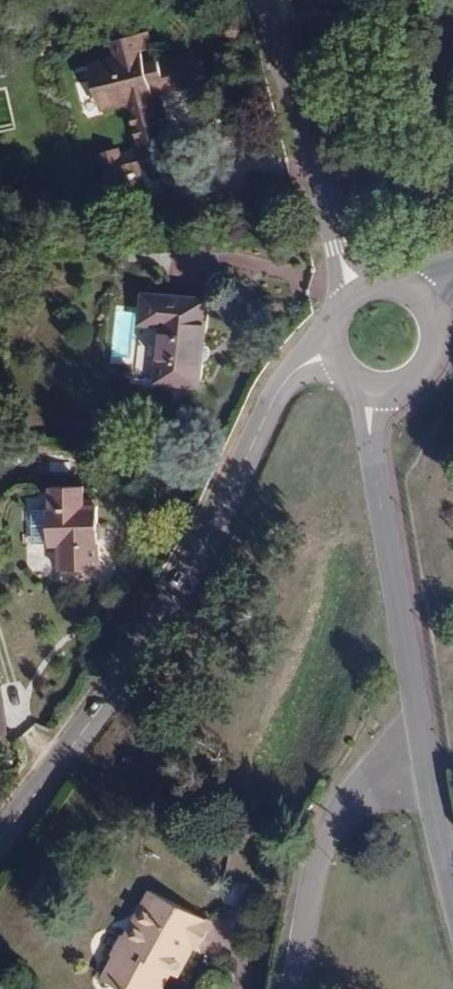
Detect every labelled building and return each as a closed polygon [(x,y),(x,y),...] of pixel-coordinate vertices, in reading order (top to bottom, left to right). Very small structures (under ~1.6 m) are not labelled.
[(207,84),(198,48),(146,62),(139,34),(110,41),(114,56),(89,63),(102,111),(128,105),(139,146),(167,138),(156,97),(207,84)] [(165,170),(159,146),(117,157),(124,181),(165,170)] [(198,386),(207,300),(145,293),(142,323),(162,324),(156,382),(198,386)] [(49,509),(51,547),(58,547),(58,571),(98,570),(96,504),(85,505),(84,487),(49,489),(49,509)] [(33,548),(51,547),(49,509),(32,509),(33,548)] [(9,734),(1,687),(0,687),(0,736),(9,734)] [(150,949),(156,953),(167,958),(183,930),(187,932),(201,906),(138,874),(117,916),(113,914),(102,936),(108,940),(95,965),(137,986),(151,962),(144,959),(150,949)] [(151,962),(156,953),(150,949),(144,959),(151,962)] [(151,962),(137,986),(142,988),(145,988),(157,966),(151,962)]
